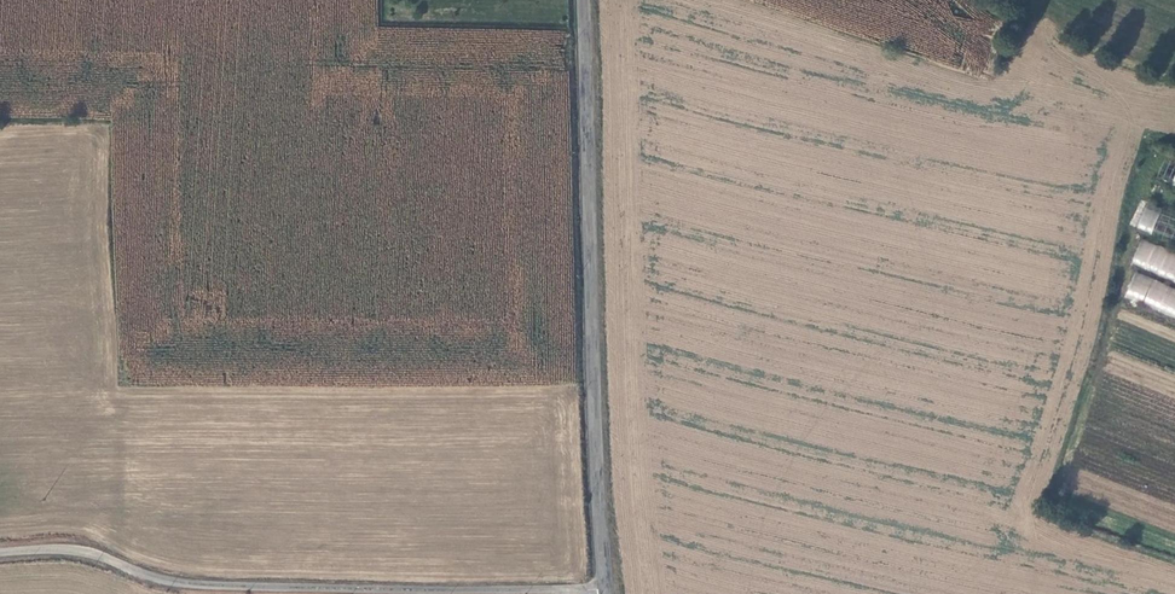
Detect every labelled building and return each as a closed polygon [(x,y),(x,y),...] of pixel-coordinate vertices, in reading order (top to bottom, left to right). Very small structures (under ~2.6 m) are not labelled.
[(1132,226),(1150,234),(1161,210),(1143,202),(1132,226)] [(1139,243),(1131,266),(1174,281),(1174,255),(1139,243)] [(1174,318),(1174,290),(1134,273),(1124,297),(1174,318)]
